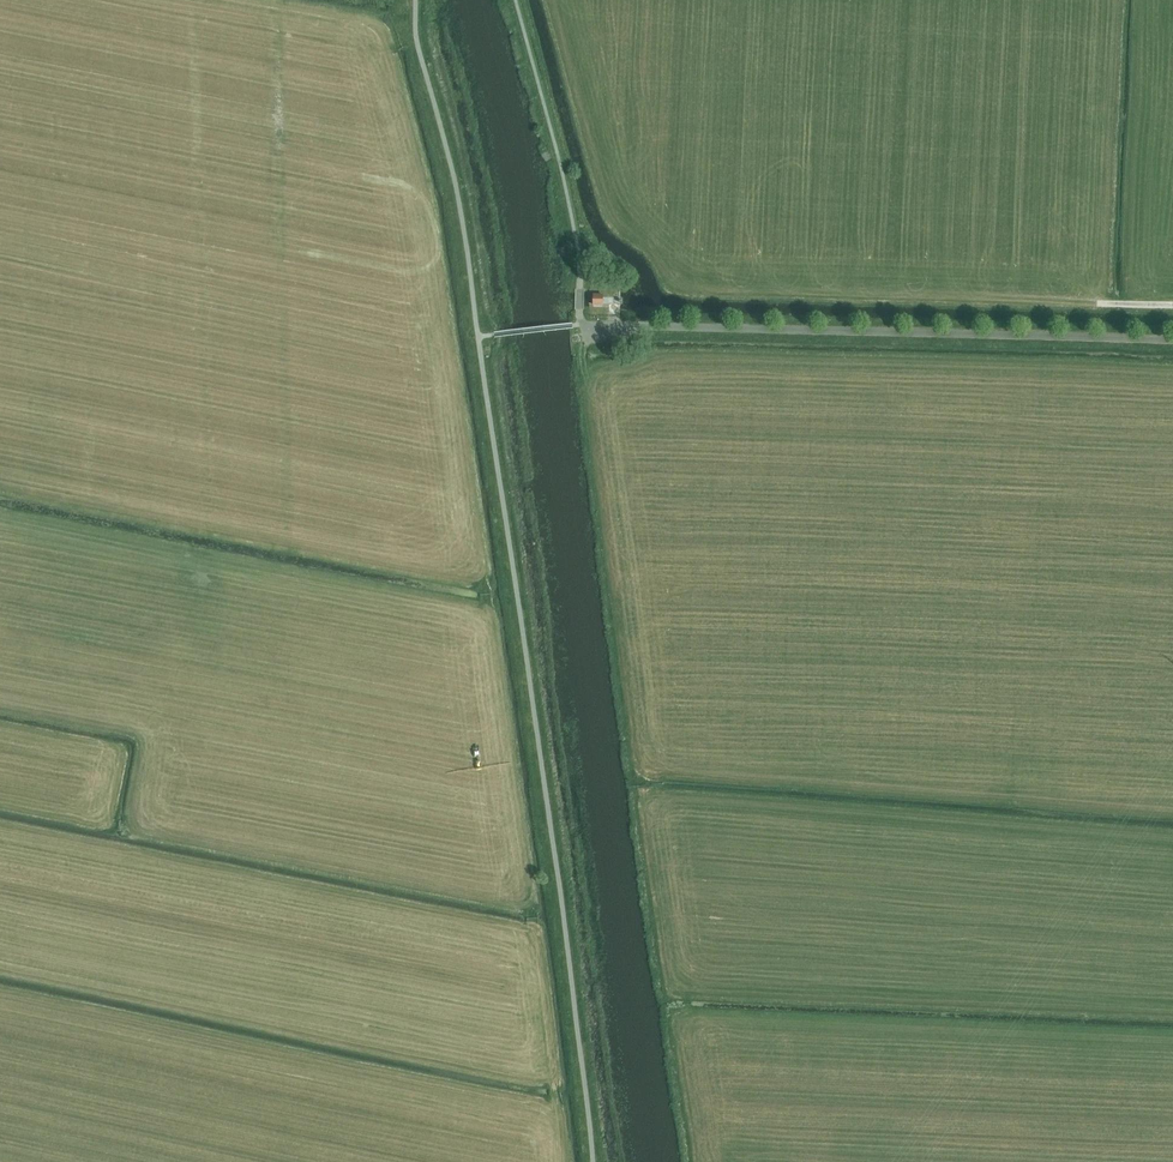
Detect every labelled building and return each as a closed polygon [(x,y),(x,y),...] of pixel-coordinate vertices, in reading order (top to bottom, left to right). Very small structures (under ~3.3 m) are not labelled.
[(603,304),(603,294),(593,294),(593,304),(603,304)]
